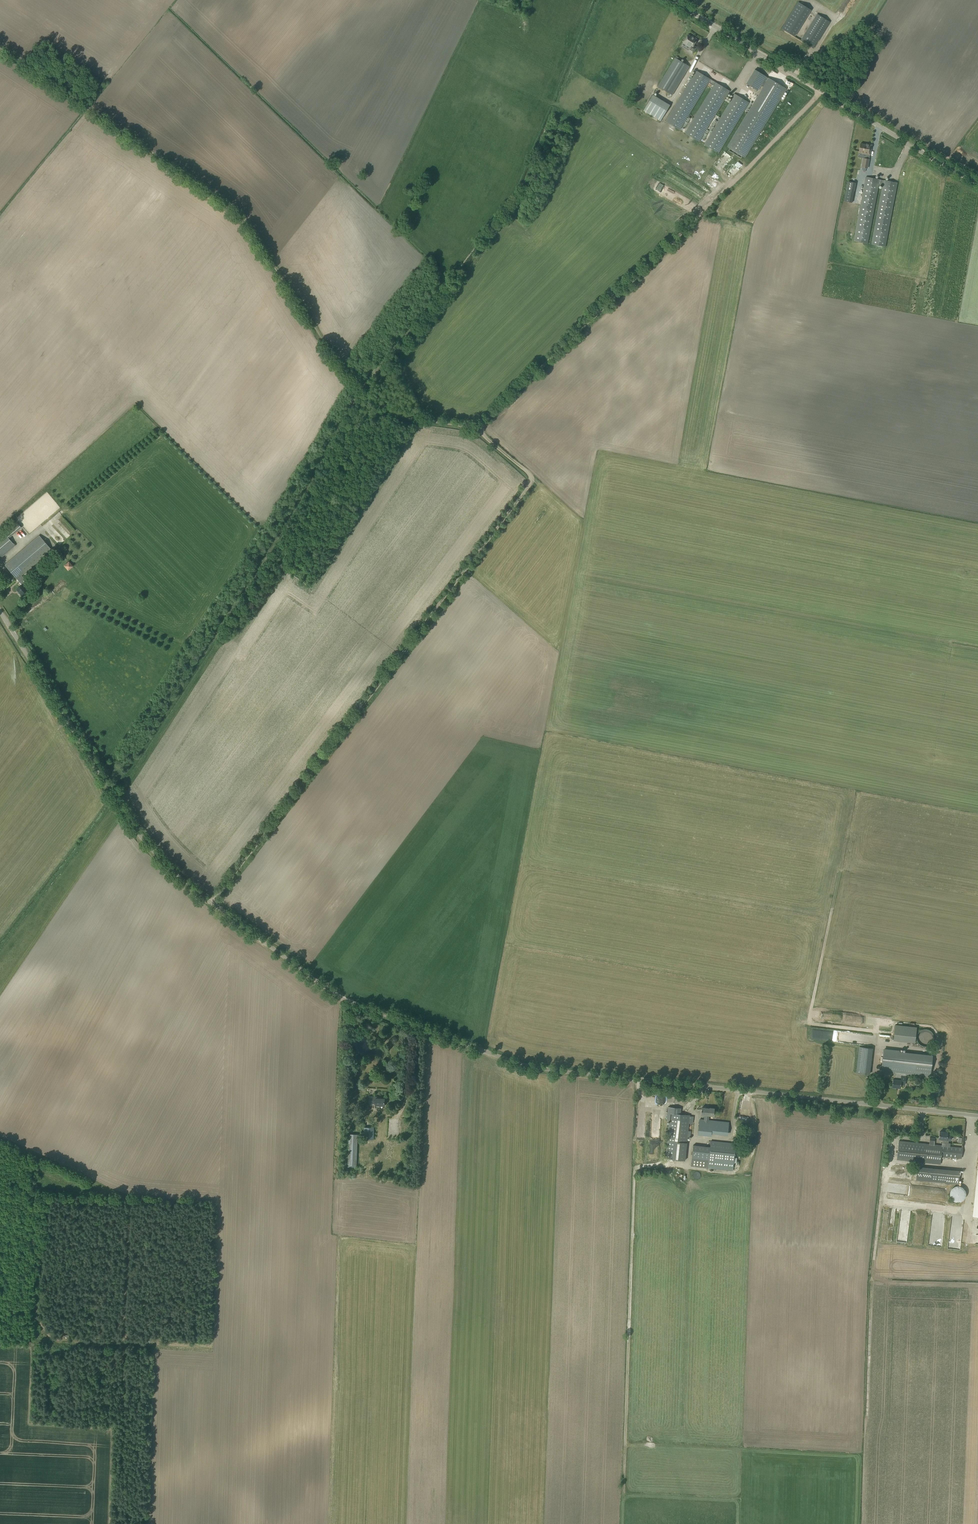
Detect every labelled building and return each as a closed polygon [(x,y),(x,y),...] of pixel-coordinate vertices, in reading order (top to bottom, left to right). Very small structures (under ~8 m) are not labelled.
[(796,31),(809,9),(798,2),(781,28),(794,36),(793,35),(796,31)] [(801,40),(813,48),(829,22),(817,14),(801,40)] [(687,51),(692,54),(696,47),(693,46),(697,39),(692,36),(692,37),(688,35),(683,43),(690,47),(687,51)] [(658,87),(672,95),(687,70),(689,66),(675,58),(658,87)] [(745,158),(787,89),(768,78),(766,77),(755,69),(746,84),(758,91),(761,85),(763,87),(727,147),(730,148),(728,151),(741,158),(742,156),(745,158)] [(709,83),(713,86),(715,82),(696,70),(665,121),(680,130),(709,83)] [(715,82),(713,86),(685,133),(699,142),(730,91),(715,82)] [(661,121),(670,104),(652,94),(643,111),(661,121)] [(704,144),(718,153),(749,102),(735,94),(704,144)] [(858,153),(870,155),(871,145),(860,143),(858,153)] [(891,163),(879,161),(861,260),(887,264),(902,176),(909,177),(894,266),(919,270),(935,176),(890,168),(891,163)] [(844,201),(852,203),(856,183),(847,181),(844,201)] [(21,528),(17,523),(0,537),(0,558),(16,545),(14,542),(13,543),(9,538),(21,528)] [(22,585),(16,589),(22,596),(28,590),(26,588),(30,584),(22,576),(52,550),(39,535),(5,565),(22,585)] [(68,560),(63,565),(67,570),(73,566),(68,560)] [(33,567),(27,572),(30,575),(36,570),(33,567)] [(894,1040),(914,1042),(916,1027),(895,1025),(894,1040)] [(925,1030),(921,1040),(930,1043),(934,1033),(925,1030)] [(856,1072),(869,1074),(872,1048),(859,1047),(856,1072)] [(882,1066),(881,1071),(897,1073),(896,1079),(893,1079),(892,1086),(900,1087),(901,1084),(905,1084),(906,1074),(930,1077),(932,1055),(884,1050),(882,1066)] [(378,1098),(378,1096),(369,1096),(369,1103),(375,1103),(375,1105),(384,1105),(385,1098),(378,1098)] [(669,1121),(667,1141),(681,1142),(687,1142),(687,1137),(690,1137),(691,1131),(688,1131),(689,1123),(693,1124),(693,1116),(690,1116),(690,1115),(680,1114),(680,1108),(668,1106),(667,1121),(669,1121)] [(701,1114),(705,1114),(705,1119),(700,1119),(699,1135),(711,1136),(712,1133),(723,1135),(724,1132),(727,1132),(728,1122),(709,1120),(709,1115),(714,1115),(714,1108),(710,1107),(710,1108),(702,1107),(701,1114)] [(365,1139),(373,1139),(374,1127),(365,1127),(365,1139)] [(947,1134),(948,1132),(940,1131),(939,1139),(950,1140),(951,1135),(947,1134)] [(347,1143),(348,1143),(348,1166),(357,1166),(358,1133),(347,1133),(347,1143)] [(667,1141),(665,1158),(679,1160),(681,1142),(667,1141)] [(710,1152),(708,1166),(733,1169),(734,1163),(734,1157),(736,1143),(711,1141),(710,1147),(710,1152)] [(899,1141),(898,1145),(897,1160),(940,1164),(941,1156),(961,1158),(962,1147),(950,1146),(926,1144),(926,1143),(899,1141)] [(693,1145),(691,1166),(708,1168),(708,1166),(710,1152),(710,1147),(693,1145)] [(917,1167),(916,1180),(936,1182),(937,1175),(932,1175),(932,1168),(917,1167)] [(936,1182),(958,1184),(959,1171),(932,1168),(932,1175),(937,1175),(936,1182)] [(951,1198),(952,1199),(953,1200),(954,1201),(955,1201),(956,1201),(956,1202),(957,1202),(958,1202),(959,1202),(960,1201),(961,1201),(962,1201),(962,1200),(963,1200),(963,1199),(964,1199),(964,1198),(965,1198),(965,1197),(965,1196),(966,1195),(966,1194),(966,1193),(966,1192),(965,1192),(965,1191),(965,1190),(964,1189),(963,1188),(962,1187),(961,1186),(960,1186),(959,1186),(958,1186),(957,1186),(956,1186),(955,1186),(954,1186),(954,1187),(953,1187),(953,1188),(952,1188),(952,1189),(951,1189),(951,1190),(950,1190),(950,1191),(950,1192),(950,1193),(950,1194),(950,1195),(950,1196),(950,1197),(951,1198)]
